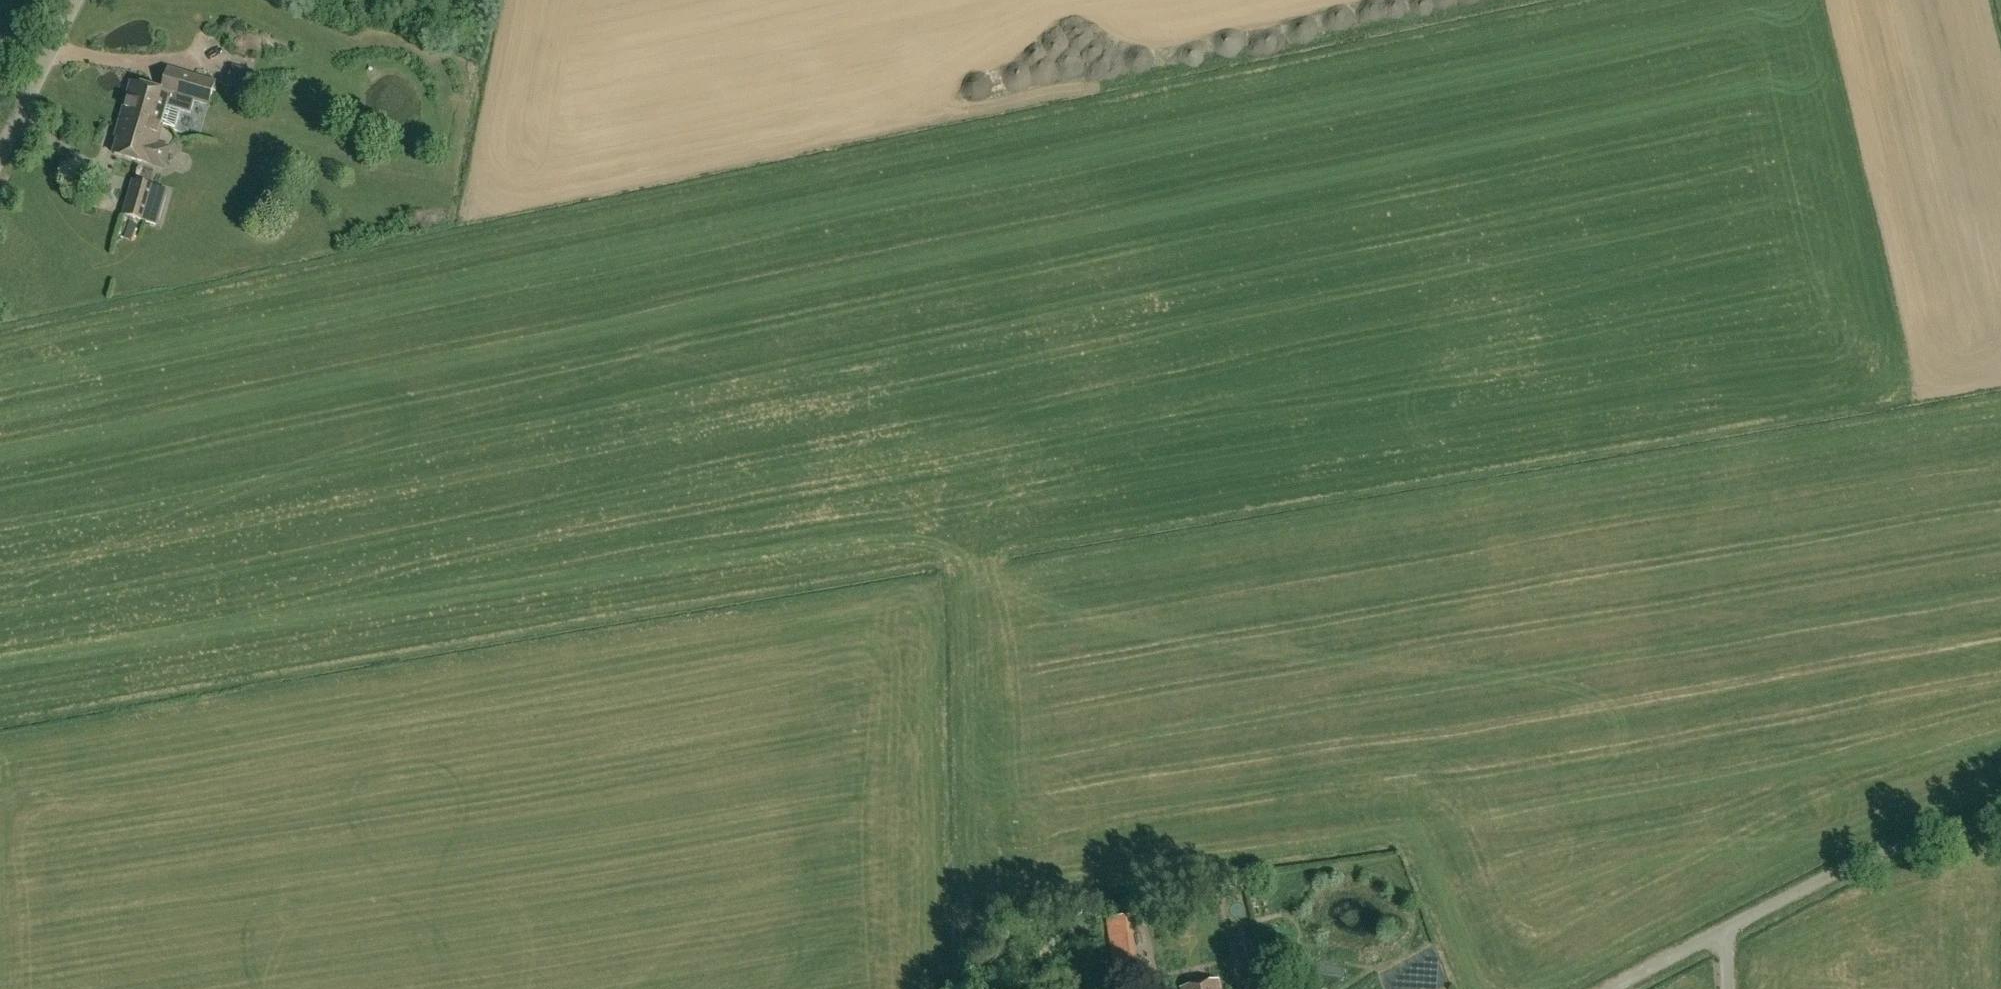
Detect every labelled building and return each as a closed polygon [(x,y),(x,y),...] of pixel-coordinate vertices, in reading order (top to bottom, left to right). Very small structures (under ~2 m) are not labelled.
[(254,71),(234,65),(227,86),(248,93),(254,71)] [(211,105),(217,82),(170,68),(163,91),(134,83),(125,114),(177,129),(182,111),(192,114),(196,101),(211,105)] [(168,148),(155,144),(160,125),(177,130),(177,129),(125,114),(120,129),(123,130),(116,154),(149,164),(149,163),(162,167),(165,165),(169,151),(168,148)] [(158,188),(133,182),(124,216),(147,222),(158,188)] [(1141,974),(1135,933),(1114,936),(1120,977),(1141,974)]
